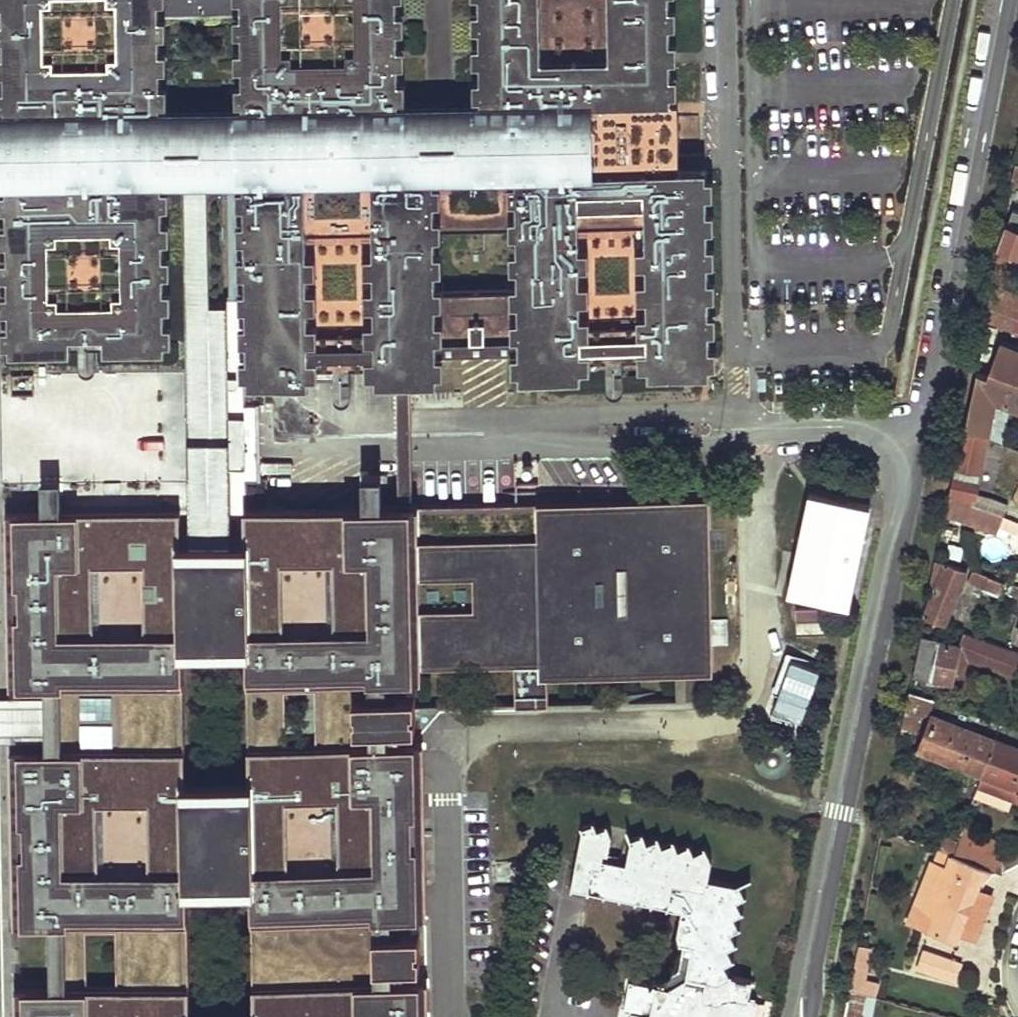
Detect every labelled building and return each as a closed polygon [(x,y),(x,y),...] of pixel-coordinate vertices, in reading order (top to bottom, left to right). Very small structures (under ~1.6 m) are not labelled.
[(15,100),(13,0),(4,0),(5,100),(15,100)] [(154,180),(164,180),(186,179),(207,179),(228,178),(241,178),(247,178),(249,363),(263,363),(296,363),(392,361),(425,360),(429,360),(429,353),(531,351),(531,358),(535,358),(567,357),(664,356),(696,355),(701,355),(701,348),(712,347),(708,168),(674,168),(674,156),(681,156),(680,113),(673,114),(671,0),(479,0),(481,105),(400,106),(394,106),(392,0),(246,0),(246,1),(242,1),(208,2),(208,0),(195,0),(195,2),(161,2),(150,3),(150,0),(13,0),(15,100),(16,114),(68,113),(68,127),(89,127),(89,148),(89,166),(68,168),(69,181),(18,182),(18,197),(20,338),(24,338),(57,337),(120,336),(152,335),(157,335),(154,180)] [(163,111),(161,16),(151,16),(153,111),(163,111)] [(89,127),(68,127),(68,113),(16,114),(0,115),(0,182),(69,181),(68,168),(89,166),(89,148),(89,127)] [(241,178),(228,178),(231,298),(244,298),(241,178)] [(207,179),(186,179),(192,542),(232,542),(228,336),(211,336),(207,179)] [(168,335),(164,180),(154,180),(157,335),(168,335)] [(11,338),(20,338),(18,197),(8,197),(11,338)] [(999,247),(1017,253),(1017,210),(1013,208),(999,247)] [(993,291),(988,323),(1012,332),(1017,317),(1017,300),(993,291)] [(152,335),(120,336),(120,350),(152,350),(152,335)] [(57,337),(24,338),(25,352),(58,351),(57,337)] [(983,375),(1017,389),(1017,353),(994,344),(983,375)] [(696,355),(664,356),(664,375),(696,374),(696,355)] [(568,377),(567,357),(535,358),(535,377),(568,377)] [(296,363),(263,363),(264,382),(297,382),(296,363)] [(962,431),(984,436),(991,399),(1009,406),(1017,409),(1017,389),(983,375),(974,372),(962,431)] [(1001,444),(1009,406),(991,399),(984,436),(1001,444)] [(244,404),(245,481),(259,480),(258,403),(244,404)] [(962,431),(949,492),(972,497),(973,494),(984,436),(962,431)] [(973,494),(972,497),(949,492),(948,494),(1000,514),(1003,507),(973,494)] [(948,494),(945,513),(993,532),(1000,514),(948,494)] [(393,981),(392,965),(421,964),(420,932),(392,933),(392,917),(390,829),(388,743),(388,727),(416,727),(415,694),(395,694),(395,665),(515,663),(515,694),(526,693),(536,693),(536,704),(548,703),(548,676),(713,673),(709,499),(663,500),(663,511),(269,519),(269,507),(246,508),(246,541),(232,542),(192,542),(182,543),(182,509),(7,512),(10,687),(47,686),(47,701),(29,700),(30,719),(30,736),(48,736),(48,750),(11,750),(15,925),(50,924),(51,987),(16,988),(17,1016),(192,1016),(189,887),(253,885),(256,1016),(394,1016),(393,981)] [(846,615),(866,511),(802,499),(782,603),(846,615)] [(400,505),(269,507),(269,519),(663,511),(663,500),(414,505),(400,505)] [(935,560),(924,615),(946,624),(964,580),(968,569),(947,560),(946,564),(935,560)] [(996,592),(1001,579),(974,568),(969,582),(996,592)] [(791,636),(821,634),(819,610),(789,612),(791,636)] [(918,672),(932,675),(932,678),(952,682),(954,669),(963,673),(968,659),(1013,675),(1017,662),(1017,651),(1007,647),(962,630),(959,644),(924,639),(918,672)] [(768,712),(799,722),(819,662),(789,652),(768,712)] [(921,696),(908,692),(900,727),(914,729),(921,696)] [(526,693),(515,694),(516,705),(536,704),(536,693),(526,693)] [(30,736),(30,719),(29,700),(0,701),(0,737),(30,736)] [(994,740),(927,715),(914,750),(980,776),(994,740)] [(994,740),(980,776),(971,800),(979,802),(981,797),(1010,809),(1014,799),(1017,801),(1017,800),(1017,749),(994,740)] [(390,829),(392,917),(426,917),(423,742),(388,743),(390,829)] [(682,907),(676,937),(685,939),(694,941),(687,975),(671,986),(659,983),(632,978),(626,1007),(634,1009),(632,1016),(754,1016),(758,998),(749,996),(753,978),(732,973),(728,961),(734,957),(730,945),(737,941),(733,930),(740,927),(736,914),(744,910),(740,898),(747,895),(741,881),(735,884),(709,877),(712,861),(708,848),(694,851),(691,844),(679,847),(675,840),(663,844),(660,838),(647,841),(645,835),(632,838),(627,863),(603,857),(604,852),(608,853),(612,835),(610,825),(598,828),(596,820),(582,824),(583,827),(571,884),(682,907)] [(998,848),(959,834),(951,854),(989,868),(1001,873),(998,848)] [(989,868),(951,854),(939,850),(935,861),(931,861),(909,921),(955,938),(959,930),(973,935),(988,900),(973,894),(974,892),(977,886),(979,879),(989,868)] [(992,892),(977,886),(974,892),(989,899),(992,892)] [(871,941),(858,938),(852,971),(865,973),(871,941)] [(661,975),(659,983),(671,986),(687,975),(694,941),(685,939),(679,969),(669,976),(661,975)] [(932,953),(924,969),(958,986),(964,973),(959,971),(961,967),(932,953)] [(394,1016),(428,1016),(427,980),(393,981),(394,1016)] [(880,988),(850,980),(848,991),(876,999),(878,999),(880,988)] [(848,991),(842,1016),(873,1016),(876,999),(848,991)]
